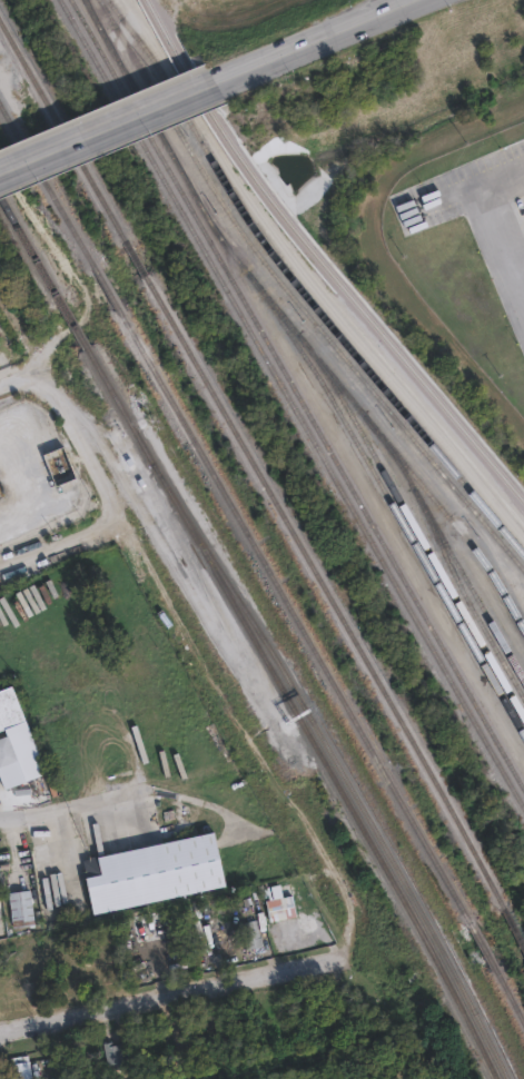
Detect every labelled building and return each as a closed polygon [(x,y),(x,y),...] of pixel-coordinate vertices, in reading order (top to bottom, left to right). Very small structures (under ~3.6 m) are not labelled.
[(24,720),(0,729),(0,690),(11,685),(24,720)] [(16,759),(0,765),(0,738),(7,735),(16,759)] [(228,887),(98,914),(87,861),(217,833),(228,887)] [(285,884),(287,898),(297,895),(301,917),(275,923),(270,901),(274,900),(270,887),(285,884)] [(31,922),(8,924),(4,890),(27,888),(31,922)] [(259,922),(263,936),(269,934),(271,949),(266,950),(265,948),(258,949),(258,954),(249,956),(244,924),(259,922)] [(110,1037),(111,1040),(119,1038),(122,1058),(105,1061),(100,1039),(110,1037)] [(24,1049),(28,1078),(8,1078),(6,1051),(24,1049)]
